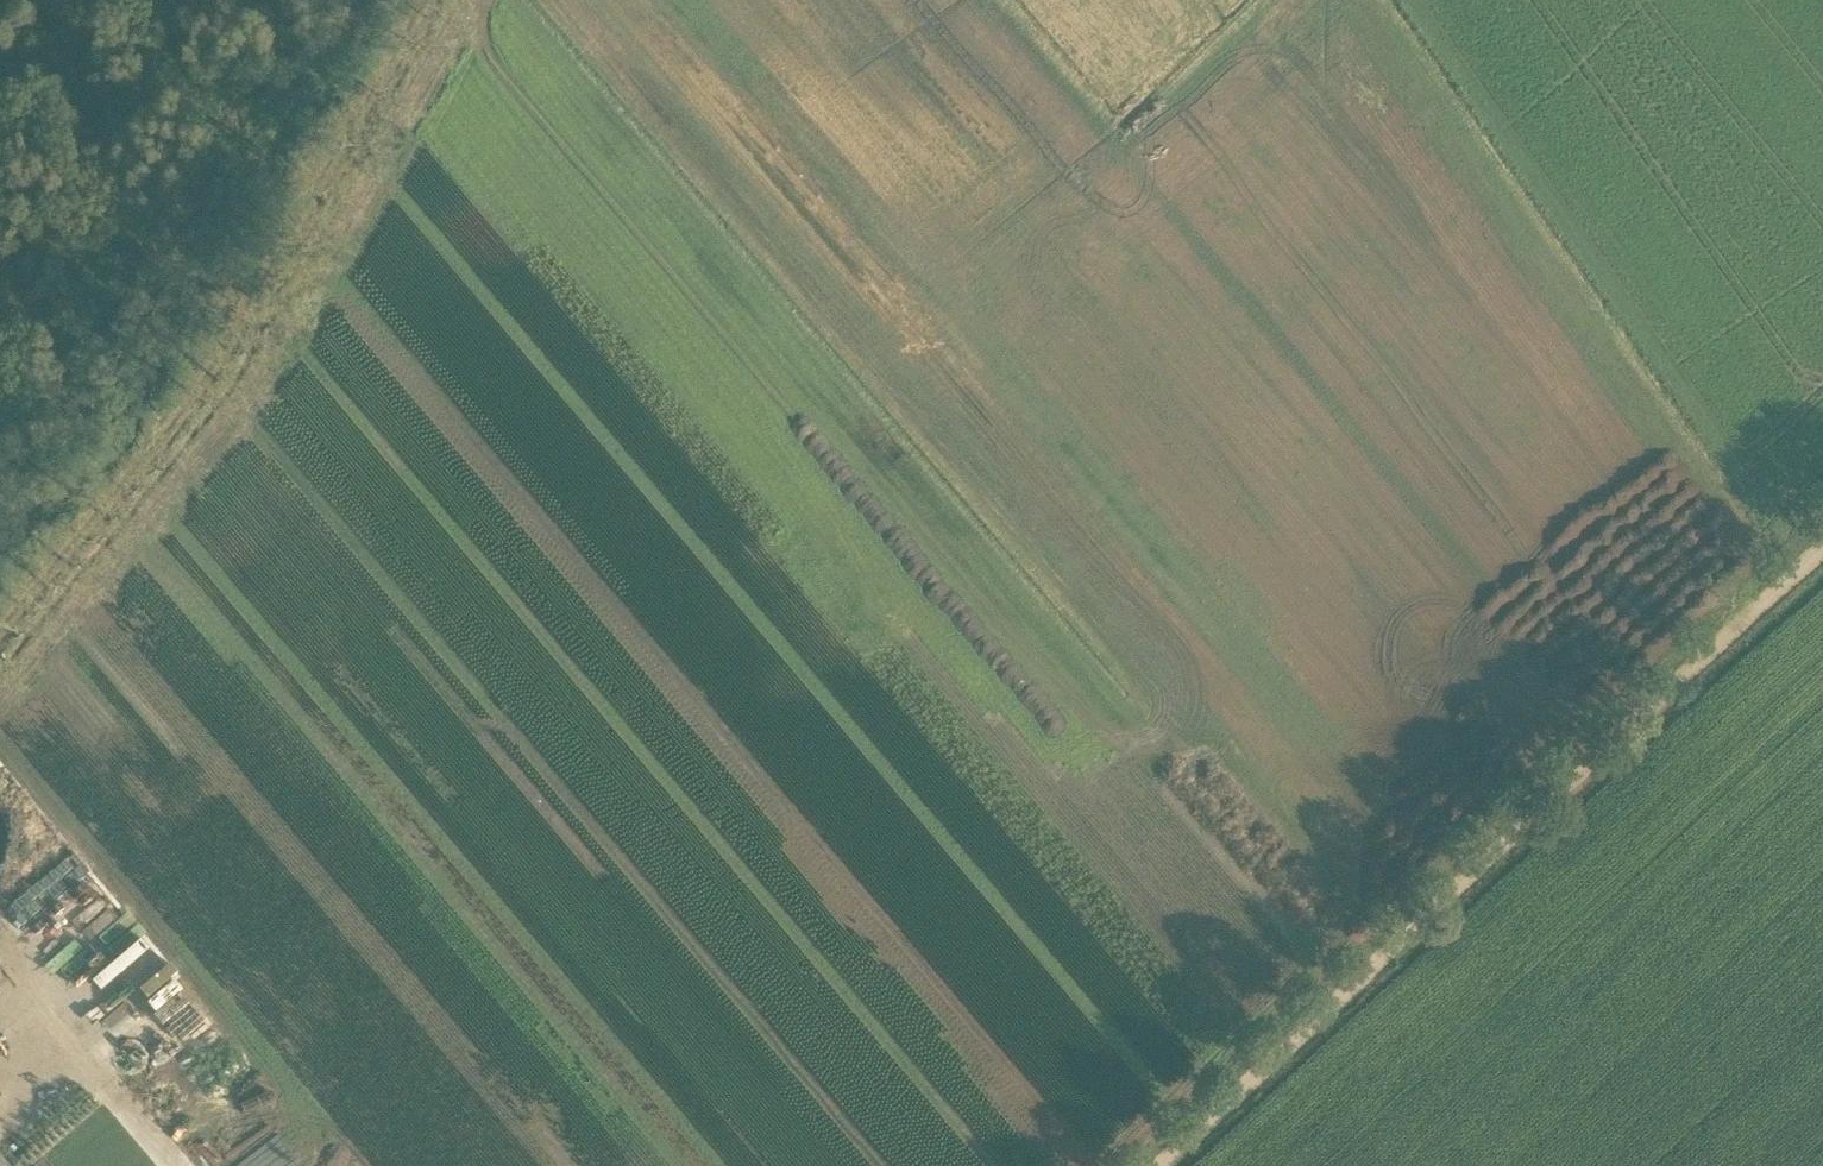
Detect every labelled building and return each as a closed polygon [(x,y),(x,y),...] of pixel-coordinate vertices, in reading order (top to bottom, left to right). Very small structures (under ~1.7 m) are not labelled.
[(166,967),(167,956),(166,943),(162,932),(157,924),(149,913),(140,907),(130,902),(122,899),(108,898),(95,899),(86,902),(77,907),(68,914),(60,924),(55,933),(51,944),(50,956),(51,967),(54,977),(59,988),(65,997),(76,1005),(85,1010),(96,1014),(105,1015),(114,1015),(128,1012),(139,1007),(149,999),(157,990),(162,979),(166,967)] [(147,1068),(149,1062),(148,1057),(145,1053),(141,1049),(135,1047),(129,1048),(124,1051),(121,1055),(119,1060),(119,1065),(123,1072),(127,1076),(133,1077),(140,1076),(144,1073),(147,1068)] [(0,1155),(0,1165),(9,1165),(0,1155)]
